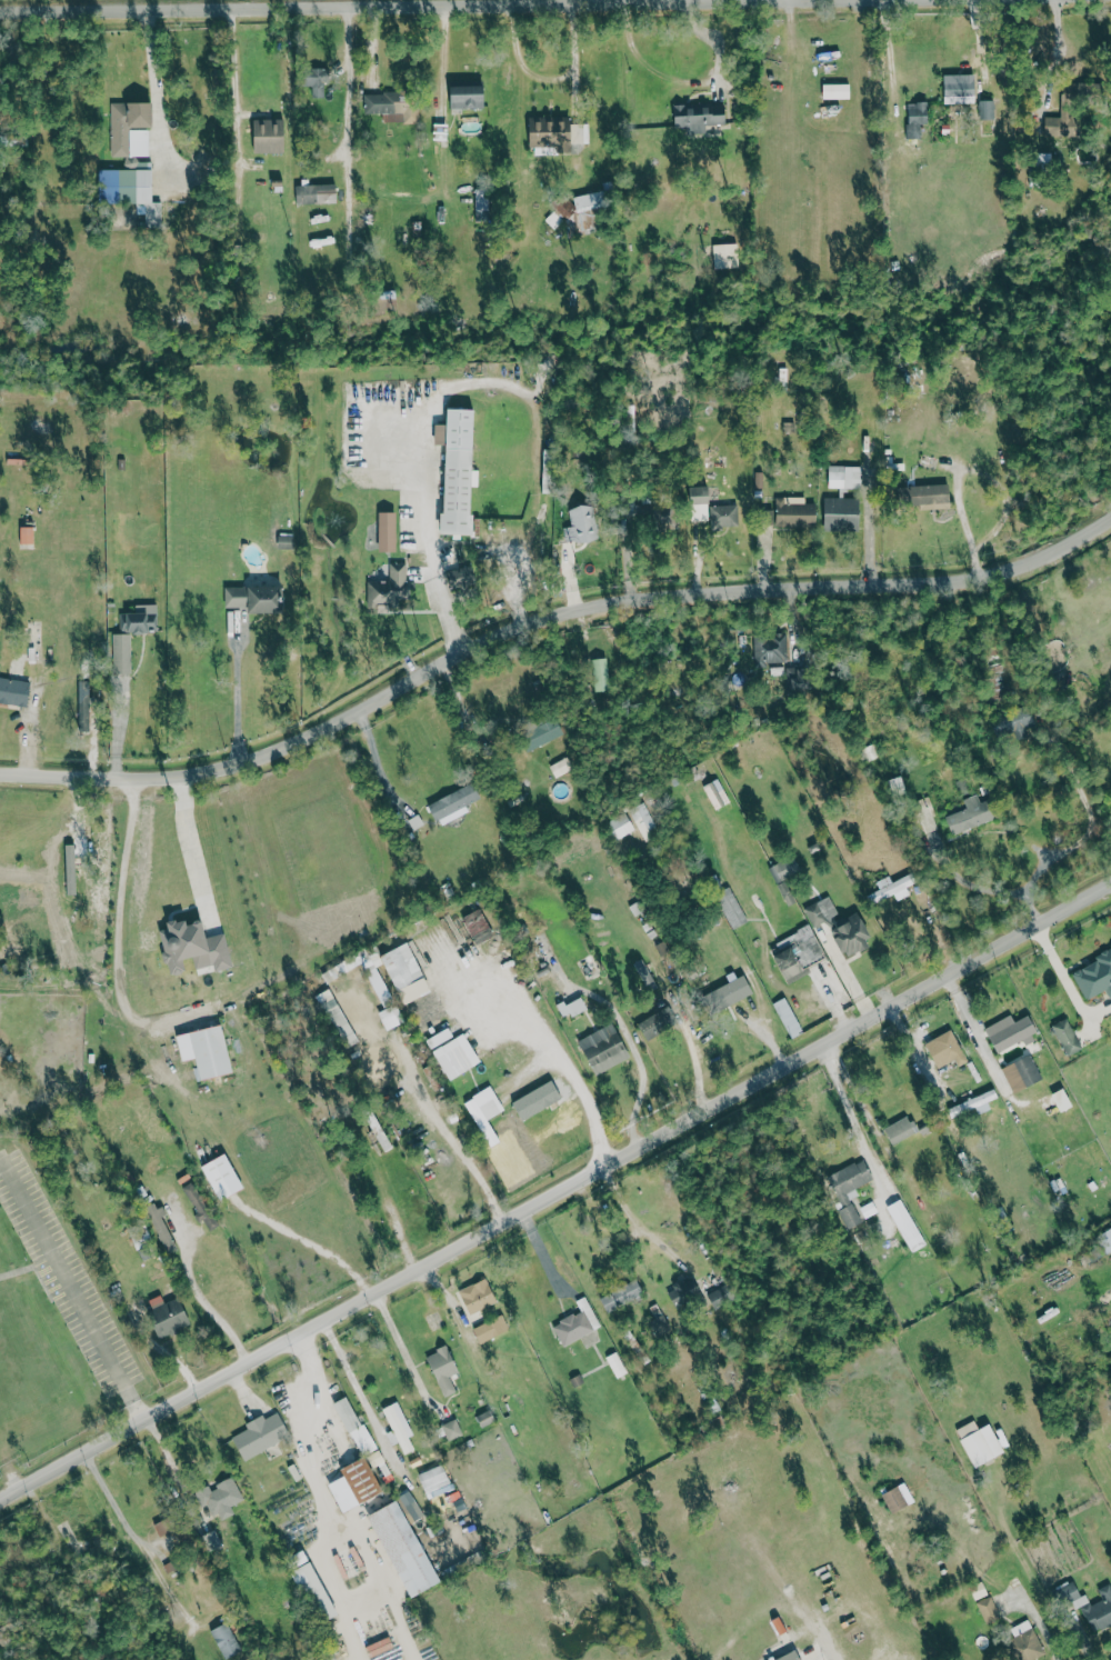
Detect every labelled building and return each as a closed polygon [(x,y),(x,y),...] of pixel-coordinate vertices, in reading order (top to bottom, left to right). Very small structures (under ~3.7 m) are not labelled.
[(312,98),(326,98),(327,70),(303,69),(303,86),(312,86),(312,98)] [(944,103),(976,103),(976,75),(944,74),(944,103)] [(824,99),(851,98),(850,83),(823,84),(824,99)] [(486,86),(451,87),(452,109),(486,109),(486,86)] [(383,113),(383,123),(419,122),(418,98),(411,98),(411,92),(365,93),(365,113),(383,113)] [(979,119),(994,119),(995,101),(980,100),(979,119)] [(907,103),(909,139),(920,139),(920,124),(929,124),(929,102),(907,103)] [(100,203),(137,203),(137,214),(146,214),(146,222),(162,222),(162,203),(153,203),(153,160),(149,160),(149,128),(154,128),(154,103),(110,103),(110,157),(125,157),(125,170),(100,170),(100,203)] [(728,124),(727,106),(676,108),(677,127),(687,126),(688,134),(707,134),(706,124),(728,124)] [(531,147),(556,147),(556,153),(572,153),(572,143),(590,143),(590,124),(571,124),(571,117),(531,117),(531,147)] [(254,152),(285,153),(286,120),(255,119),(254,152)] [(295,184),(296,204),(337,203),(336,183),(295,184)] [(474,221),(489,221),(489,189),(475,189),(474,221)] [(569,238),(596,232),(592,213),(609,209),(605,190),(572,198),(574,208),(563,211),(569,238)] [(545,219),(554,230),(564,221),(554,211),(545,219)] [(739,268),(738,243),(713,245),(714,269),(739,268)] [(396,291),(384,291),(384,313),(396,313),(396,291)] [(475,410),(449,409),(449,424),(436,424),(436,446),(446,446),(446,535),(453,535),(453,537),(474,537),(474,487),(479,487),(479,469),(475,469),(475,410)] [(828,488),(861,489),(862,467),(829,466),(828,488)] [(950,504),(950,485),(898,487),(899,506),(950,504)] [(711,504),(711,487),(691,488),(692,505),(711,504)] [(805,497),(776,498),(777,527),(817,526),(816,504),(805,504),(805,497)] [(824,531),(861,532),(862,499),(825,498),(824,531)] [(643,504),(641,523),(678,527),(680,508),(643,504)] [(564,528),(566,545),(598,541),(593,505),(569,509),(572,527),(564,528)] [(711,505),(711,529),(740,528),(740,505),(711,505)] [(396,512),(379,512),(379,552),(397,552),(396,512)] [(34,545),(34,527),(21,527),(21,544),(34,545)] [(294,535),(279,535),(278,549),(294,550),(294,535)] [(411,599),(411,581),(406,581),(406,563),(389,564),(390,581),(367,581),(367,609),(397,609),(397,600),(411,599)] [(225,588),(225,608),(249,608),(249,614),(283,613),(283,586),(225,588)] [(158,605),(135,605),(135,613),(119,614),(120,634),(158,633),(158,605)] [(132,674),(131,634),(112,635),(114,674),(132,674)] [(754,636),(755,665),(788,664),(786,635),(754,636)] [(594,693),(611,691),(608,658),(591,660),(594,693)] [(0,679),(0,704),(28,706),(30,681),(0,679)] [(94,682),(78,682),(79,732),(95,732),(94,682)] [(1008,728),(1013,737),(1038,722),(1029,707),(1011,718),(1014,724),(1008,728)] [(574,769),(568,758),(550,766),(556,778),(574,769)] [(703,787),(716,811),(731,802),(717,779),(703,787)] [(428,804),(439,827),(470,813),(467,806),(482,800),(474,783),(428,804)] [(996,821),(990,801),(982,804),(979,795),(964,800),(967,810),(947,816),(952,834),(996,821)] [(644,843),(659,837),(646,803),(631,809),(644,843)] [(636,830),(626,812),(606,822),(616,840),(636,830)] [(66,894),(78,894),(77,844),(64,844),(66,894)] [(794,855),(768,866),(786,906),(797,901),(786,879),(802,872),(794,855)] [(892,881),(889,875),(876,881),(880,889),(866,895),(870,904),(894,893),(897,900),(910,894),(907,886),(917,882),(912,872),(892,881)] [(748,921),(732,891),(717,898),(733,928),(748,921)] [(813,927),(827,920),(824,912),(832,908),(826,897),(804,908),(813,927)] [(462,917),(477,945),(496,935),(482,907),(462,917)] [(874,943),(861,914),(831,927),(844,957),(874,943)] [(233,967),(225,932),(207,937),(203,920),(189,923),(187,917),(168,921),(170,928),(159,930),(169,973),(186,969),(184,959),(193,956),(195,968),(213,963),(215,971),(233,967)] [(382,954),(404,1004),(432,992),(410,941),(382,954)] [(804,973),(794,945),(774,953),(784,980),(804,973)] [(1096,954),(1096,962),(1073,972),(1084,999),(1096,995),(1110,995),(1110,948),(1096,954)] [(358,957),(385,1008),(378,1012),(387,1030),(405,1021),(368,952),(358,957)] [(649,986),(656,979),(647,972),(641,979),(649,986)] [(754,993),(746,975),(709,992),(717,1011),(754,993)] [(558,1006),(564,1018),(587,1008),(582,995),(558,1006)] [(792,1038),(804,1032),(786,996),(773,1003),(792,1038)] [(678,1022),(668,1006),(638,1023),(647,1040),(678,1022)] [(344,1014),(343,1015),(340,1008),(330,1014),(343,1037),(354,1031),(344,1014)] [(1023,1039),(1024,1043),(1040,1034),(1030,1014),(1015,1021),(1011,1014),(985,1028),(997,1053),(1023,1039)] [(1053,1024),(1066,1055),(1081,1048),(1068,1018),(1053,1024)] [(630,1057),(614,1022),(578,1040),(595,1074),(630,1057)] [(177,1034),(182,1061),(196,1058),(201,1079),(233,1072),(222,1024),(177,1034)] [(431,1048),(454,1036),(449,1027),(426,1039),(431,1048)] [(927,1041),(938,1068),(956,1060),(958,1065),(967,1062),(954,1030),(927,1041)] [(481,1061),(464,1033),(433,1051),(450,1080),(481,1061)] [(1042,1079),(1030,1054),(1002,1068),(1013,1093),(1042,1079)] [(490,1147),(500,1141),(487,1120),(505,1110),(491,1085),(464,1101),(490,1147)] [(950,1108),(954,1117),(977,1108),(979,1114),(992,1109),(988,1101),(998,1097),(995,1088),(975,1096),(972,1089),(961,1094),(964,1102),(950,1108)] [(893,1145),(917,1133),(908,1116),(884,1128),(893,1145)] [(219,1200),(243,1188),(227,1153),(202,1165),(219,1200)] [(825,1176),(849,1228),(861,1222),(851,1200),(859,1196),(855,1188),(873,1180),(864,1159),(825,1176)] [(180,1188),(202,1220),(203,1220),(210,1231),(221,1223),(193,1180),(180,1188)] [(927,1244),(901,1199),(886,1207),(913,1252),(927,1244)] [(878,1212),(872,1201),(859,1208),(865,1218),(878,1212)] [(167,1253),(178,1248),(159,1208),(148,1213),(167,1253)] [(1098,1233),(1106,1253),(1110,1250),(1110,1228),(1098,1233)] [(459,1290),(469,1314),(498,1302),(488,1278),(459,1290)] [(668,1291),(676,1308),(702,1295),(693,1279),(668,1291)] [(608,1313),(645,1296),(637,1280),(600,1297),(608,1313)] [(708,1294),(715,1307),(734,1297),(727,1284),(708,1294)] [(160,1338),(191,1325),(180,1297),(164,1303),(161,1295),(149,1300),(153,1309),(149,1311),(160,1338)] [(600,1328),(585,1297),(576,1301),(581,1311),(552,1325),(563,1346),(600,1328)] [(650,1321),(659,1339),(672,1332),(664,1314),(650,1321)] [(445,1397),(457,1391),(451,1377),(459,1373),(447,1346),(425,1356),(445,1397)] [(616,1378),(627,1374),(617,1352),(606,1357),(616,1378)] [(334,1403),(361,1456),(376,1449),(349,1396),(334,1403)] [(393,1430),(386,1433),(392,1445),(399,1442),(405,1455),(415,1450),(409,1437),(414,1435),(398,1401),(382,1408),(393,1430)] [(476,1417),(481,1428),(495,1420),(490,1410),(476,1417)] [(244,1460),(290,1436),(278,1412),(265,1419),(263,1415),(245,1424),(248,1429),(232,1437),(244,1460)] [(441,1425),(448,1441),(463,1435),(456,1419),(441,1425)] [(1006,1452),(991,1423),(979,1429),(975,1420),(955,1430),(975,1468),(1006,1452)] [(329,1483),(342,1512),(384,1493),(367,1456),(340,1469),(343,1476),(329,1483)] [(428,1500),(453,1489),(443,1464),(418,1475),(428,1500)] [(235,1515),(231,1506),(243,1501),(234,1478),(210,1487),(209,1485),(194,1491),(200,1507),(210,1503),(218,1521),(235,1515)] [(915,1502),(905,1482),(884,1493),(894,1513),(915,1502)] [(424,1516),(408,1491),(399,1497),(414,1522),(424,1516)] [(408,1598),(439,1584),(402,1500),(371,1513),(408,1598)] [(192,1549),(180,1515),(154,1524),(167,1558),(192,1549)] [(209,1556),(224,1550),(216,1530),(201,1536),(209,1556)] [(1073,1579),(1053,1589),(1060,1606),(1081,1596),(1073,1579)] [(1099,1588),(1103,1599),(1083,1606),(1092,1632),(1110,1625),(1110,1584),(1099,1588)] [(1001,1617),(991,1596),(976,1603),(986,1624),(1001,1617)] [(1018,1636),(1006,1641),(1014,1659),(1034,1659),(1045,1655),(1030,1619),(1014,1626),(1018,1636)] [(226,1659),(234,1659),(245,1654),(228,1621),(210,1631),(226,1659)]
